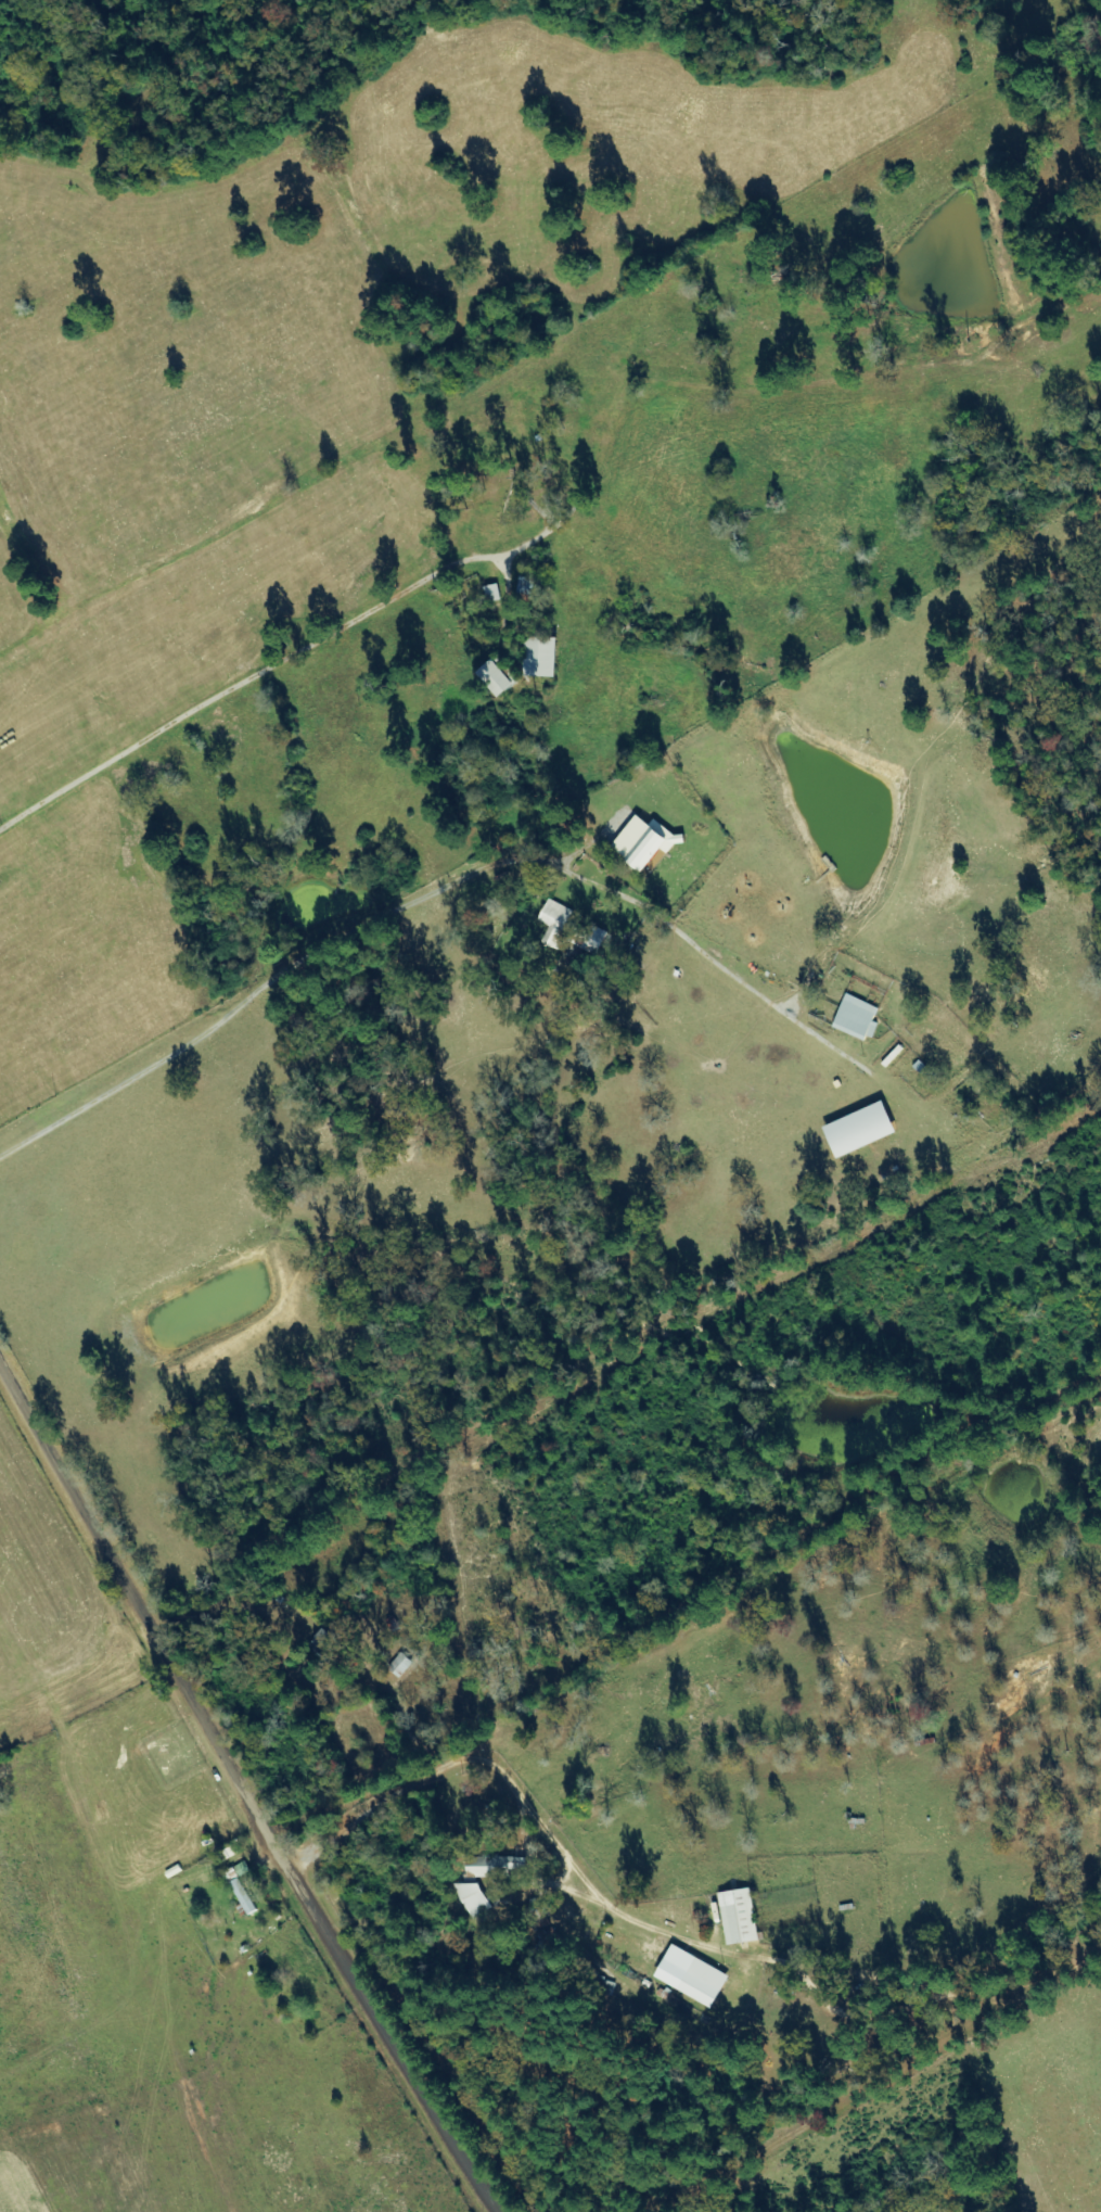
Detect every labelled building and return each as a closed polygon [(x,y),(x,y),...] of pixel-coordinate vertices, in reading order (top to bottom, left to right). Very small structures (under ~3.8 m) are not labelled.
[(562,638),(530,637),(530,677),(561,677),(562,638)] [(519,684),(498,659),(481,674),(503,698),(519,684)] [(648,872),(665,850),(673,856),(685,839),(658,819),(653,825),(640,815),(615,848),(648,872)] [(551,925),(546,944),(562,948),(573,907),(548,901),(543,923),(551,925)] [(836,1028),(874,1040),(879,1023),(876,1022),(881,1006),(846,995),(836,1028)] [(842,1160),(902,1134),(888,1102),(828,1128),(842,1160)] [(390,1667),(401,1677),(415,1662),(404,1652),(390,1667)] [(518,1870),(519,1857),(493,1856),(493,1868),(479,1867),(479,1876),(505,1877),(506,1869),(518,1870)] [(225,1872),(248,1916),(259,1910),(241,1877),(252,1871),(247,1860),(225,1872)] [(495,1909),(481,1879),(461,1888),(475,1918),(495,1909)] [(721,1893),(728,1945),(761,1941),(754,1888),(721,1893)] [(659,1980),(719,2006),(733,1972),(673,1946),(659,1980)]
